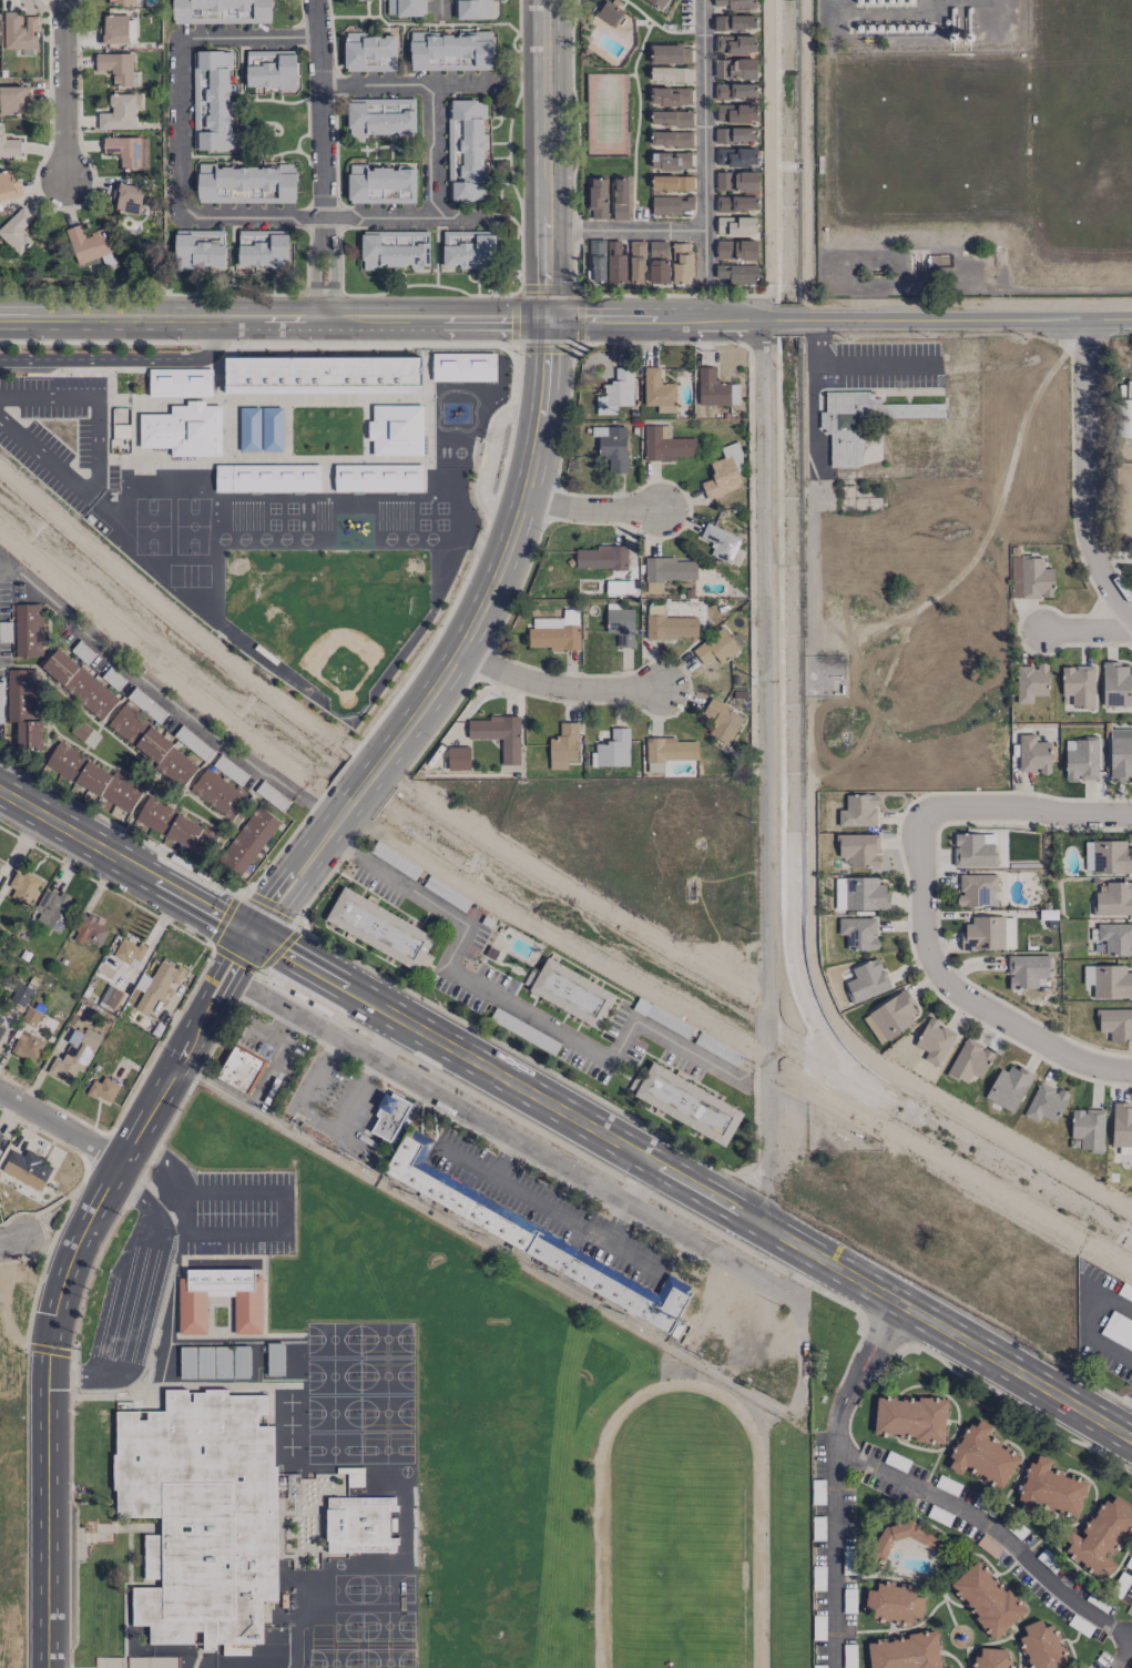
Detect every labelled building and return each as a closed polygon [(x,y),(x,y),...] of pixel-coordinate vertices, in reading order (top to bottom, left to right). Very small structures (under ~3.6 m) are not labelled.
[(271,22),(271,0),(172,0),(172,23),(271,22)] [(387,15),(423,15),(424,0),(387,0),(387,15)] [(491,0),(453,0),(453,19),(490,19),(491,0)] [(594,17),(620,27),(626,11),(600,0),(594,17)] [(660,9),(666,0),(646,0),(660,9)] [(728,5),(728,9),(756,6),(756,0),(714,0),(714,6),(728,5)] [(37,48),(37,16),(22,16),(22,11),(3,11),(3,48),(37,48)] [(100,43),(129,42),(128,14),(99,15),(100,43)] [(755,14),(713,15),(714,30),(755,29),(755,14)] [(492,69),(491,30),(458,31),(458,33),(409,33),(410,70),(492,69)] [(396,33),(345,33),(344,70),(396,71),(396,33)] [(716,34),(716,53),(756,54),(756,35),(716,34)] [(690,62),(689,43),(650,45),(651,64),(690,62)] [(193,51),(194,149),(232,149),(232,132),(229,132),(228,67),(232,67),(232,50),(193,51)] [(247,87),(296,86),(295,50),(246,51),(247,87)] [(95,52),(96,70),(112,69),(112,85),(140,85),(139,70),(133,70),(132,52),(95,52)] [(756,59),(715,58),(714,77),(756,78),(756,59)] [(692,82),(692,68),(662,67),(650,66),(650,81),(692,82)] [(757,84),(715,83),(714,97),(756,98),(757,84)] [(0,86),(0,113),(24,113),(24,85),(0,86)] [(690,106),(691,87),(652,86),(651,104),(690,106)] [(98,129),(135,128),(135,109),(142,109),(142,103),(137,103),(137,93),(109,93),(109,112),(98,112),(98,129)] [(348,135),(415,135),(415,98),(348,98),(348,135)] [(447,100),(448,200),(484,200),(484,119),(486,119),(486,100),(447,100)] [(756,104),(717,103),(716,122),(756,122),(756,104)] [(690,110),(650,111),(651,125),(690,124),(690,110)] [(20,155),(20,138),(4,138),(3,122),(0,123),(0,156),(20,155)] [(756,127),(715,128),(715,143),(757,142),(756,127)] [(693,145),(692,130),(650,132),(650,147),(693,145)] [(148,169),(147,136),(103,137),(103,153),(119,153),(120,169),(148,169)] [(755,148),(717,147),(716,165),(755,165),(755,148)] [(690,152),(652,152),(652,169),(690,170),(690,152)] [(296,202),(296,166),(216,165),(216,163),(197,163),(197,202),(296,202)] [(416,203),(416,167),(367,166),(367,164),(348,163),(348,202),(416,203)] [(15,198),(11,170),(0,172),(0,200),(15,198)] [(757,171),(716,171),(716,193),(717,193),(716,211),(761,211),(761,196),(756,196),(757,171)] [(692,190),(692,175),(651,174),(651,189),(692,190)] [(607,178),(589,178),(590,219),(608,218),(607,178)] [(627,220),(628,178),(614,178),(613,219),(627,220)] [(140,214),(143,185),(114,182),(111,210),(140,214)] [(651,196),(651,213),(693,213),(693,195),(651,196)] [(33,241),(22,229),(34,218),(23,206),(0,227),(0,235),(18,255),(33,241)] [(756,234),(756,216),(717,217),(717,235),(756,234)] [(103,229),(84,235),(80,223),(66,228),(76,263),(110,253),(103,229)] [(225,265),(224,229),(174,230),(175,269),(192,269),(192,266),(225,265)] [(238,267),(287,268),(288,230),(238,229),(238,267)] [(456,268),(494,269),(495,231),(443,230),(442,267),(456,267),(456,268)] [(429,231),(361,231),(361,267),(429,267),(429,231)] [(620,239),(590,240),(591,281),(608,280),(608,282),(627,282),(627,253),(620,253),(620,239)] [(757,284),(758,240),(716,239),(716,277),(730,277),(730,283),(757,284)] [(645,240),(630,240),(630,279),(645,279),(645,240)] [(667,240),(649,241),(650,283),(669,282),(667,240)] [(691,242),(672,242),(672,261),(672,282),(691,282),(691,242)] [(431,352),(494,352),(494,379),(431,379),(431,352)] [(225,357),(225,396),(422,395),(422,356),(225,357)] [(698,405),(739,404),(739,382),(714,382),(714,366),(698,366),(698,405)] [(633,367),(615,367),(615,382),(603,382),(603,395),(596,395),(596,414),(617,414),(617,405),(633,405),(633,367)] [(675,412),(676,382),(659,382),(659,369),(644,368),(643,405),(656,405),(656,412),(675,412)] [(146,370),(211,369),(212,397),(147,397),(146,370)] [(830,466),(862,466),(862,416),(929,417),(929,403),(880,403),(880,392),(823,392),(823,432),(830,432),(830,466)] [(221,405),(222,456),(171,456),(171,447),(144,447),(143,414),(171,414),(171,405),(221,405)] [(371,405),(425,405),(425,456),(370,456),(371,405)] [(695,437),(670,438),(670,425),(644,425),(644,461),(675,460),(675,456),(695,456),(695,437)] [(599,436),(600,473),(627,472),(626,426),(607,426),(607,436),(599,436)] [(743,486),(736,468),(745,464),(737,443),(705,456),(713,476),(700,481),(707,500),(743,486)] [(334,462),(426,464),(426,492),(334,492),(334,462)] [(215,465),(320,465),(320,494),(215,494),(215,465)] [(709,555),(731,562),(740,535),(705,523),(700,537),(713,541),(709,555)] [(576,569),(627,568),(627,546),(576,547),(576,569)] [(661,579),(696,579),(696,560),(675,560),(675,555),(645,554),(644,592),(661,592),(661,579)] [(1054,598),(1054,568),(1043,567),(1044,557),(1016,556),(1016,564),(1011,564),(1010,597),(1054,598)] [(44,655),(43,603),(14,603),(15,656),(44,655)] [(697,636),(698,617),(663,617),(663,604),(646,604),(645,638),(677,639),(677,635),(697,636)] [(529,646),(548,646),(549,650),(579,649),(578,608),(563,609),(563,617),(529,618),(529,646)] [(634,608),(606,609),(606,632),(617,632),(617,647),(634,647),(634,608)] [(720,663),(740,650),(725,627),(693,649),(703,664),(715,655),(720,663)] [(119,699),(57,647),(39,669),(101,721),(119,699)] [(1017,703),(1033,703),(1033,695),(1048,695),(1048,662),(1037,662),(1037,666),(1017,666),(1017,703)] [(1128,672),(1128,663),(1103,663),(1102,705),(1131,706),(1131,672),(1128,672)] [(1095,664),(1075,665),(1075,666),(1061,666),(1062,695),(1071,695),(1071,707),(1096,706),(1095,664)] [(16,748),(42,749),(42,720),(35,720),(36,669),(8,668),(7,721),(17,721),(16,748)] [(711,736),(729,744),(743,715),(710,698),(702,714),(718,721),(711,736)] [(105,728),(184,785),(200,763),(122,705),(105,728)] [(519,716),(467,717),(467,738),(501,738),(502,764),(519,764),(519,716)] [(91,728),(77,719),(69,732),(83,741),(91,728)] [(577,722),(558,722),(558,735),(549,735),(550,769),(567,769),(567,760),(577,760),(577,722)] [(629,765),(629,727),(611,727),(611,743),(596,743),(596,765),(629,765)] [(1109,779),(1131,779),(1131,729),(1110,728),(1109,779)] [(1036,741),(1035,733),(1018,734),(1019,773),(1051,772),(1051,741),(1036,741)] [(663,760),(698,759),(697,740),(676,741),(676,737),(646,737),(646,772),(663,772),(663,760)] [(56,744),(45,768),(103,796),(101,800),(130,814),(143,786),(56,744)] [(470,769),(470,746),(448,746),(448,770),(470,769)] [(231,820),(248,798),(206,767),(190,790),(231,820)] [(875,826),(876,805),(878,805),(878,794),(846,794),(845,809),(838,809),(838,825),(875,826)] [(218,831),(146,797),(136,820),(150,827),(148,831),(160,837),(161,835),(207,856),(218,831)] [(280,820),(256,804),(219,859),(242,875),(280,820)] [(879,833),(839,834),(839,857),(849,856),(849,866),(879,866),(879,833)] [(996,867),(996,843),(983,843),(983,834),(954,833),(954,866),(996,867)] [(9,886),(14,888),(10,898),(29,906),(39,878),(15,868),(9,886)] [(960,873),(959,894),(957,894),(956,905),(996,906),(998,875),(960,873)] [(885,876),(845,876),(845,885),(835,885),(836,910),(885,909),(885,876)] [(1106,892),(1095,892),(1096,915),(1131,914),(1131,881),(1105,882),(1106,892)] [(324,922),(424,972),(433,956),(426,953),(435,935),(342,887),(324,922)] [(33,925),(57,935),(74,896),(61,891),(59,895),(44,888),(35,910),(39,912),(33,925)] [(108,928),(94,922),(96,916),(84,911),(72,939),(83,943),(84,940),(100,946),(108,928)] [(962,949),(1015,948),(1015,916),(971,916),(971,923),(962,923),(962,949)] [(875,917),(838,917),(838,934),(846,934),(846,949),(878,949),(878,938),(875,938),(875,917)] [(1097,923),(1097,940),(1105,940),(1105,954),(1131,954),(1131,923),(1097,923)] [(137,967),(145,947),(121,937),(112,957),(137,967)] [(1048,955),(1008,955),(1008,989),(1037,988),(1037,978),(1048,977),(1048,955)] [(530,969),(521,987),(598,1028),(616,994),(546,957),(538,973),(530,969)] [(132,1006),(148,1014),(157,996),(162,999),(172,980),(178,983),(185,970),(161,958),(151,977),(148,976),(132,1006)] [(851,968),(855,978),(845,981),(853,1002),(891,988),(879,958),(851,968)] [(1083,984),(1092,984),(1093,998),(1131,997),(1131,972),(1126,972),(1126,964),(1083,965),(1083,984)] [(24,1007),(32,987),(19,981),(10,1001),(24,1007)] [(124,993),(109,984),(100,1000),(115,1009),(124,993)] [(885,1038),(921,1015),(903,989),(868,1012),(885,1038)] [(41,1013),(28,1007),(21,1021),(34,1027),(41,1013)] [(1099,1031),(1110,1031),(1110,1041),(1131,1041),(1131,1009),(1098,1009),(1099,1031)] [(939,1066),(955,1033),(937,1024),(939,1020),(929,1015),(915,1045),(927,1051),(924,1058),(939,1066)] [(885,1039),(872,1019),(866,1023),(880,1043),(885,1039)] [(70,1084),(77,1068),(84,1071),(101,1034),(86,1027),(77,1046),(69,1043),(62,1059),(54,1055),(46,1073),(70,1084)] [(44,1039),(20,1030),(11,1053),(35,1063),(44,1039)] [(972,1073),(980,1078),(995,1052),(967,1036),(946,1073),(966,1084),(972,1073)] [(217,1077),(247,1093),(264,1061),(234,1045),(217,1077)] [(1013,1112),(1033,1076),(1006,1060),(985,1097),(1013,1112)] [(726,1144),(743,1110),(651,1063),(644,1075),(636,1071),(628,1087),(636,1090),(632,1097),(726,1144)] [(93,1080),(87,1090),(109,1103),(120,1085),(104,1076),(100,1083),(93,1080)] [(1040,1115),(1055,1122),(1068,1093),(1040,1080),(1023,1115),(1038,1121),(1040,1115)] [(391,1141),(410,1102),(386,1091),(368,1130),(391,1141)] [(1112,1103),(1111,1146),(1131,1146),(1131,1103),(1112,1103)] [(1103,1151),(1105,1109),(1085,1108),(1085,1110),(1072,1109),(1071,1137),(1080,1138),(1080,1150),(1103,1151)] [(381,1178),(671,1329),(693,1288),(666,1275),(659,1289),(421,1165),(434,1140),(408,1126),(381,1178)] [(26,1150),(24,1155),(11,1149),(1,1169),(39,1189),(52,1164),(26,1150)] [(180,1335),(179,1275),(186,1275),(186,1269),(254,1269),(255,1275),(263,1275),(264,1334),(235,1334),(234,1290),(207,1290),(207,1334),(180,1335)] [(267,1343),(284,1342),(284,1374),(267,1374),(267,1343)] [(234,1345),(251,1345),(251,1377),(234,1377),(234,1345)] [(180,1346),(197,1346),(197,1377),(180,1377),(180,1346)] [(197,1346),(215,1346),(215,1377),(198,1377),(197,1346)] [(215,1346),(233,1346),(233,1377),(216,1377),(215,1346)] [(115,1412),(164,1412),(164,1389),(188,1389),(188,1393),(204,1393),(204,1389),(228,1389),(228,1395),(273,1395),(273,1465),(277,1465),(277,1474),(337,1473),(337,1467),(364,1467),(364,1492),(347,1492),(348,1497),(396,1496),(396,1505),(398,1505),(398,1511),(389,1511),(389,1537),(398,1537),(399,1544),(396,1544),(396,1552),(327,1552),(327,1558),(320,1558),(320,1568),(293,1568),(293,1565),(287,1565),(287,1558),(277,1558),(277,1600),(263,1600),(264,1642),(216,1644),(216,1649),(204,1649),(204,1644),(149,1644),(149,1624),(132,1624),(132,1586),(162,1586),(162,1579),(144,1579),(144,1534),(162,1534),(162,1517),(115,1517),(115,1412)] [(944,1440),(947,1398),(917,1396),(917,1400),(876,1398),(874,1436),(944,1440)] [(965,1468),(1003,1488),(1020,1455),(986,1437),(992,1426),(973,1416),(947,1467),(961,1474),(965,1468)] [(1077,1517),(1088,1481),(1048,1470),(1052,1459),(1037,1454),(1035,1463),(1029,1461),(1016,1505),(1035,1511),(1036,1505),(1077,1517)] [(1111,1493),(1079,1537),(1073,1532),(1061,1549),(1096,1573),(1101,1567),(1109,1573),(1115,1564),(1108,1559),(1131,1525),(1131,1520),(1130,1518),(1131,1516),(1131,1508),(1111,1493)] [(995,1640),(1026,1610),(977,1559),(950,1585),(977,1613),(973,1617),(995,1640)] [(922,1617),(924,1597),(915,1596),(916,1587),(876,1584),(875,1590),(866,1589),(863,1617),(911,1621),(912,1616),(922,1617)] [(1060,1663),(1066,1661),(1053,1623),(1044,1626),(1041,1619),(1022,1625),(1026,1634),(1020,1636),(1031,1667),(1061,1667),(1060,1663)] [(937,1630),(907,1633),(907,1640),(868,1643),(870,1667),(940,1667),(937,1630)] [(1011,1658),(1007,1658),(1007,1649),(980,1647),(980,1655),(975,1655),(974,1667),(1011,1667),(1011,1658)]
